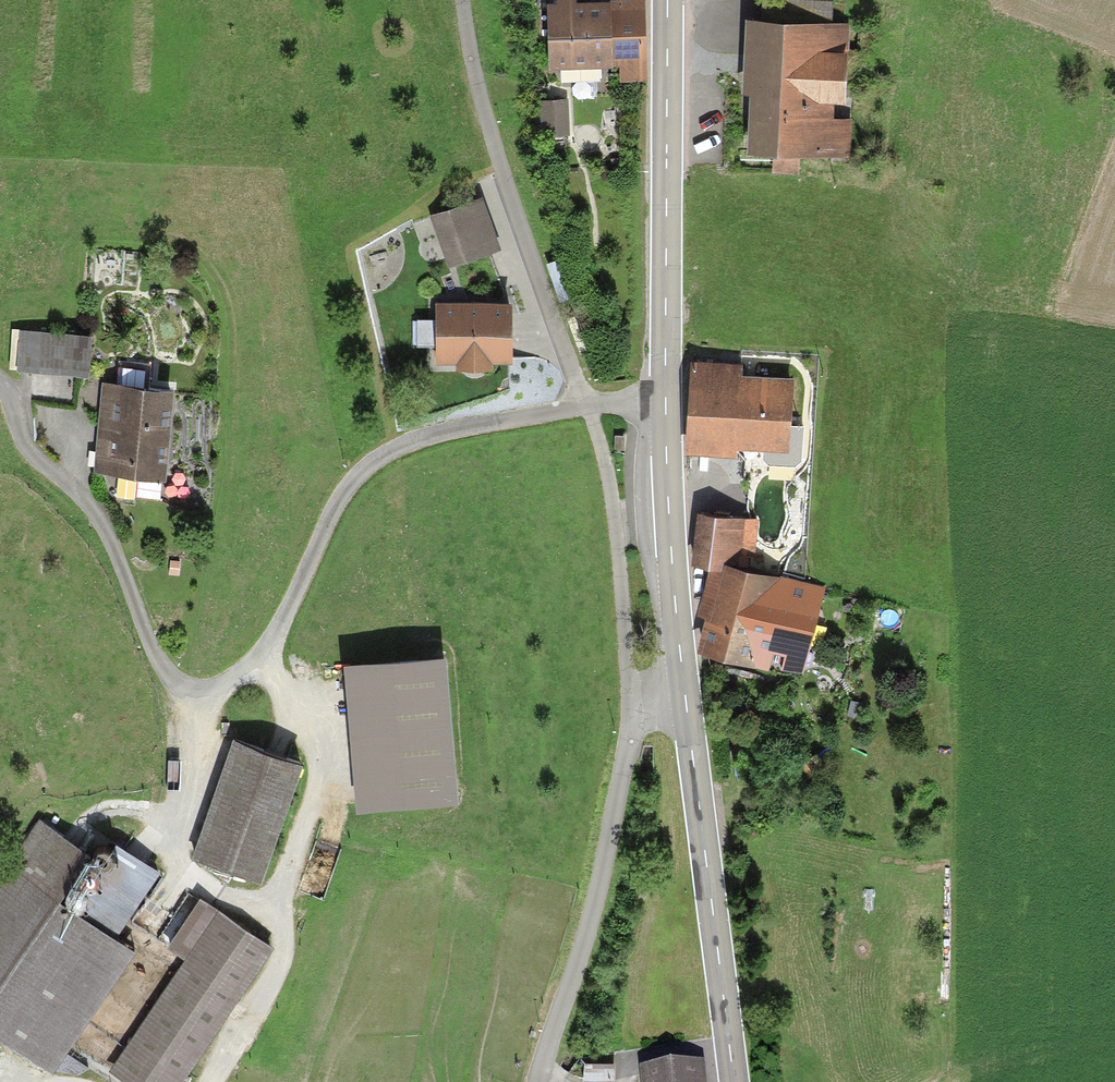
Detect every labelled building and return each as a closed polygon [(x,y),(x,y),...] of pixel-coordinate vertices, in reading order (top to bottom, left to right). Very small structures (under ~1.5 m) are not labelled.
[(646,83),(643,0),(556,0),(556,8),(546,8),(548,74),(613,72),(613,69),(620,69),(620,84),(646,83)] [(780,24),(844,25),(844,3),(781,2),(780,24)] [(780,24),(744,23),(742,98),(749,98),(747,157),(851,160),(852,121),(845,121),(848,25),(844,25),(780,24)] [(540,103),(542,137),(569,136),(568,101),(540,103)] [(482,191),(429,211),(449,264),(502,244),(482,191)] [(484,294),(434,296),(435,316),(435,340),(436,359),(456,358),(456,365),(492,364),(492,357),(513,356),(511,294),(484,294)] [(418,341),(435,340),(435,316),(417,316),(418,341)] [(88,329),(21,326),(19,364),(87,367),(88,329)] [(692,353),(686,446),(735,450),(736,440),(741,440),(787,443),(792,372),(741,368),(742,357),(692,353)] [(96,429),(94,468),(125,470),(123,497),(162,499),(164,473),(169,473),(175,380),(99,376),(96,429)] [(692,557),(708,561),(695,607),(706,609),(696,645),(801,673),(825,583),(753,564),(761,518),(697,506),(692,557)] [(439,649),(345,657),(359,805),(452,796),(439,649)] [(233,734),(192,852),(260,876),(301,757),(233,734)] [(0,872),(0,1035),(67,1080),(77,1065),(61,1054),(137,943),(116,929),(80,904),(58,890),(87,846),(38,815),(0,872)] [(80,904),(116,929),(160,865),(124,841),(80,904)] [(113,1066),(138,1081),(177,1081),(269,942),(199,897),(168,944),(185,955),(113,1066)] [(705,1059),(641,1066),(642,1081),(707,1081),(705,1059)]
